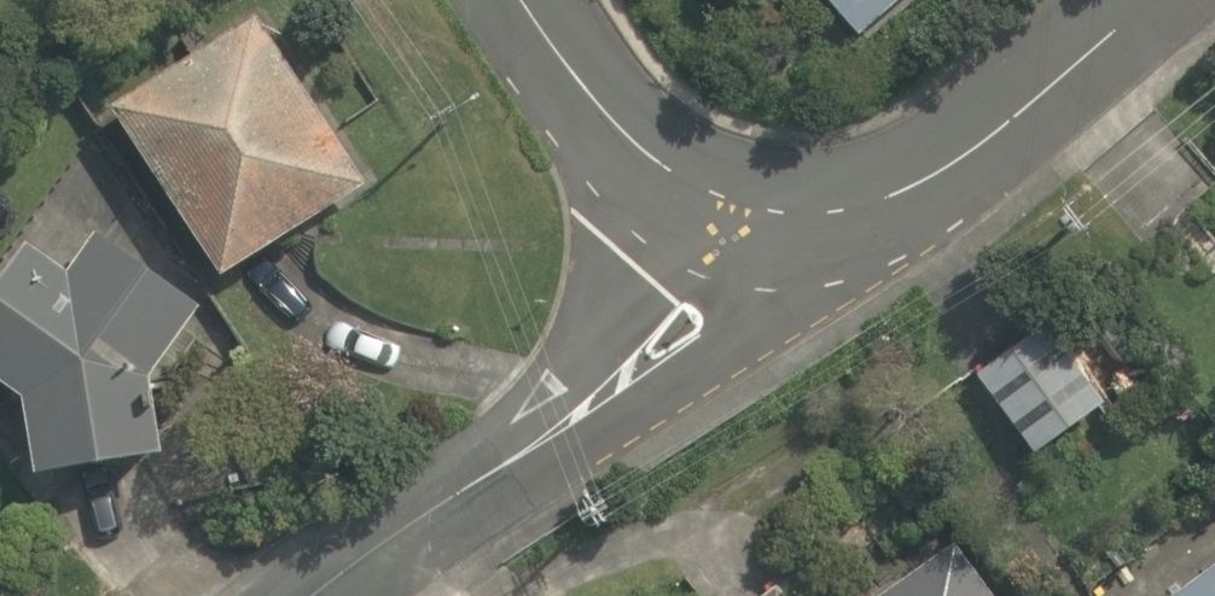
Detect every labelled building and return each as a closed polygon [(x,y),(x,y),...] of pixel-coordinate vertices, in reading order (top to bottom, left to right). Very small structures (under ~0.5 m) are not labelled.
[(858,31),(893,0),(831,0),(858,31)] [(245,2),(100,94),(212,269),(356,178),(245,2)] [(22,240),(0,272),(0,380),(16,392),(26,467),(153,450),(141,369),(186,292),(89,236),(71,268),(22,240)] [(1044,315),(969,363),(1024,448),(1099,399),(1044,315)] [(1126,595),(1214,595),(1214,529),(1126,595)] [(944,545),(870,595),(979,595),(944,545)] [(787,575),(756,595),(801,595),(787,575)]
